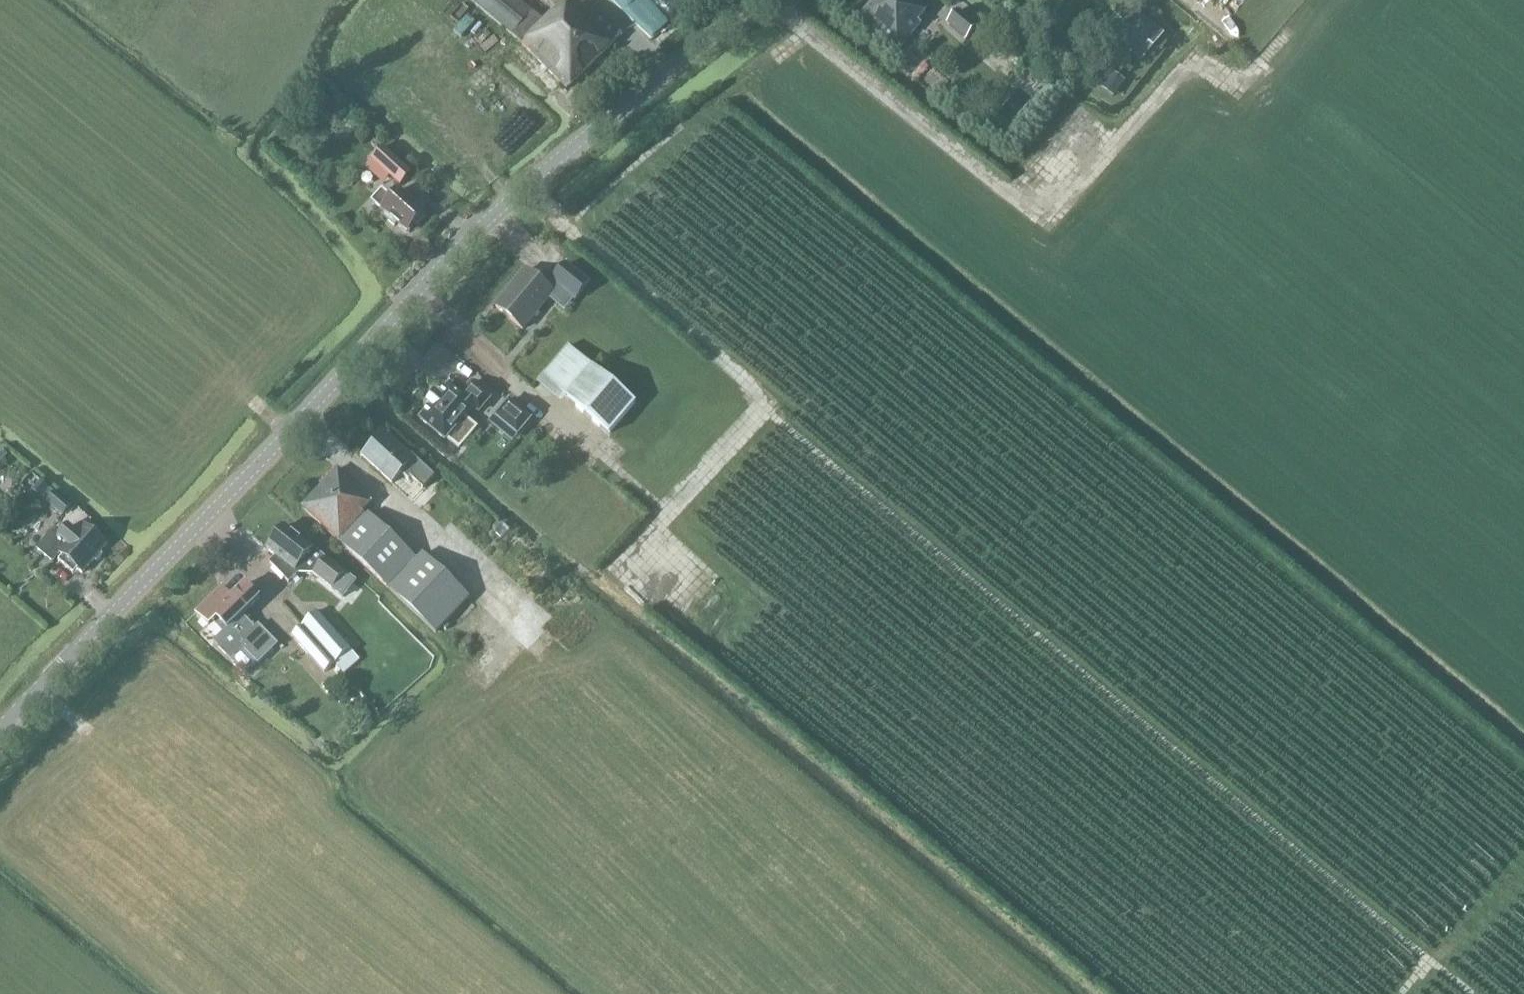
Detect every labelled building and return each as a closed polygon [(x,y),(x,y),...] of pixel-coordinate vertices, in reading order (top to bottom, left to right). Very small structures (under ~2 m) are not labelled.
[(622,36),(587,0),(573,0),(560,12),(556,9),(543,22),(516,0),(470,0),(475,4),(475,3),(522,43),(521,43),(567,90),(622,36)] [(916,0),(875,0),(857,21),(896,54),(921,25),(918,22),(928,10),(916,0)] [(1166,35),(1127,3),(1105,30),(1143,62),(1166,35)] [(977,28),(958,12),(948,24),(967,40),(977,28)] [(412,174),(384,148),(373,160),(401,186),(412,174)] [(382,192),(373,201),(385,213),(382,216),(395,227),(397,224),(407,232),(424,213),(400,191),(391,200),(382,192)] [(527,271),(496,307),(523,330),(544,305),(554,293),(553,293),(558,287),(575,301),(589,285),(566,265),(552,282),(553,282),(548,288),(527,271)] [(635,403),(569,348),(543,377),(609,433),(635,403)] [(431,407),(421,419),(445,440),(473,407),(479,412),(490,399),(472,384),(462,396),(449,385),(439,397),(436,395),(428,405),(431,407)] [(436,477),(410,453),(407,456),(383,434),(363,456),(392,484),(402,473),(409,479),(411,477),(424,489),(436,477)] [(302,507),(436,633),(469,598),(422,555),(416,561),(415,560),(379,525),(377,527),(362,513),(373,502),(338,469),(302,507)] [(55,492),(42,481),(32,492),(42,499),(43,497),(48,501),(46,503),(63,517),(72,506),(55,492)] [(55,530),(38,550),(52,562),(59,553),(82,573),(107,545),(83,525),(76,534),(69,528),(62,535),(55,530)] [(285,527),(268,550),(277,557),(272,564),(290,582),(299,574),(314,573),(342,597),(354,582),(326,559),(315,551),(285,527)] [(195,613),(210,629),(218,621),(227,631),(214,643),(232,661),(247,646),(258,657),(276,640),(263,627),(259,632),(243,616),(260,599),(245,583),(232,596),(223,587),(195,613)] [(334,664),(336,662),(346,673),(360,661),(318,612),(301,628),(333,663),(334,664)] [(325,670),(333,663),(301,628),(293,635),(325,670)]
